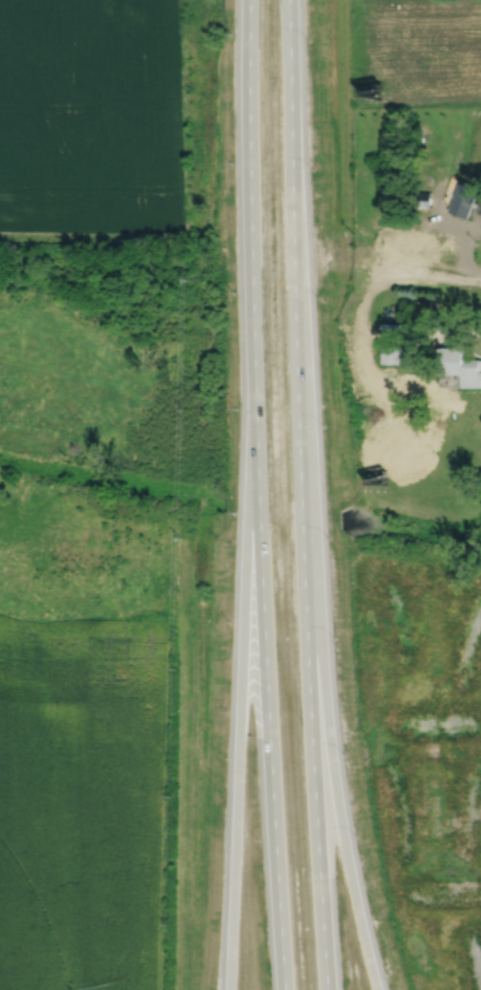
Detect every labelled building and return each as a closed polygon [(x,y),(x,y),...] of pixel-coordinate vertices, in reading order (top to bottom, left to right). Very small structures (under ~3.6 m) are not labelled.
[(457,204),(467,204),(467,210),(476,210),(476,205),(480,205),(480,184),(458,184),(457,204)] [(410,191),(409,206),(430,207),(430,192),(410,191)] [(382,346),(382,363),(392,364),(401,363),(411,362),(412,354),(411,346),(400,346),(391,345),(382,346)] [(440,374),(463,374),(463,388),(480,388),(480,360),(465,360),(465,348),(440,348),(440,374)]
